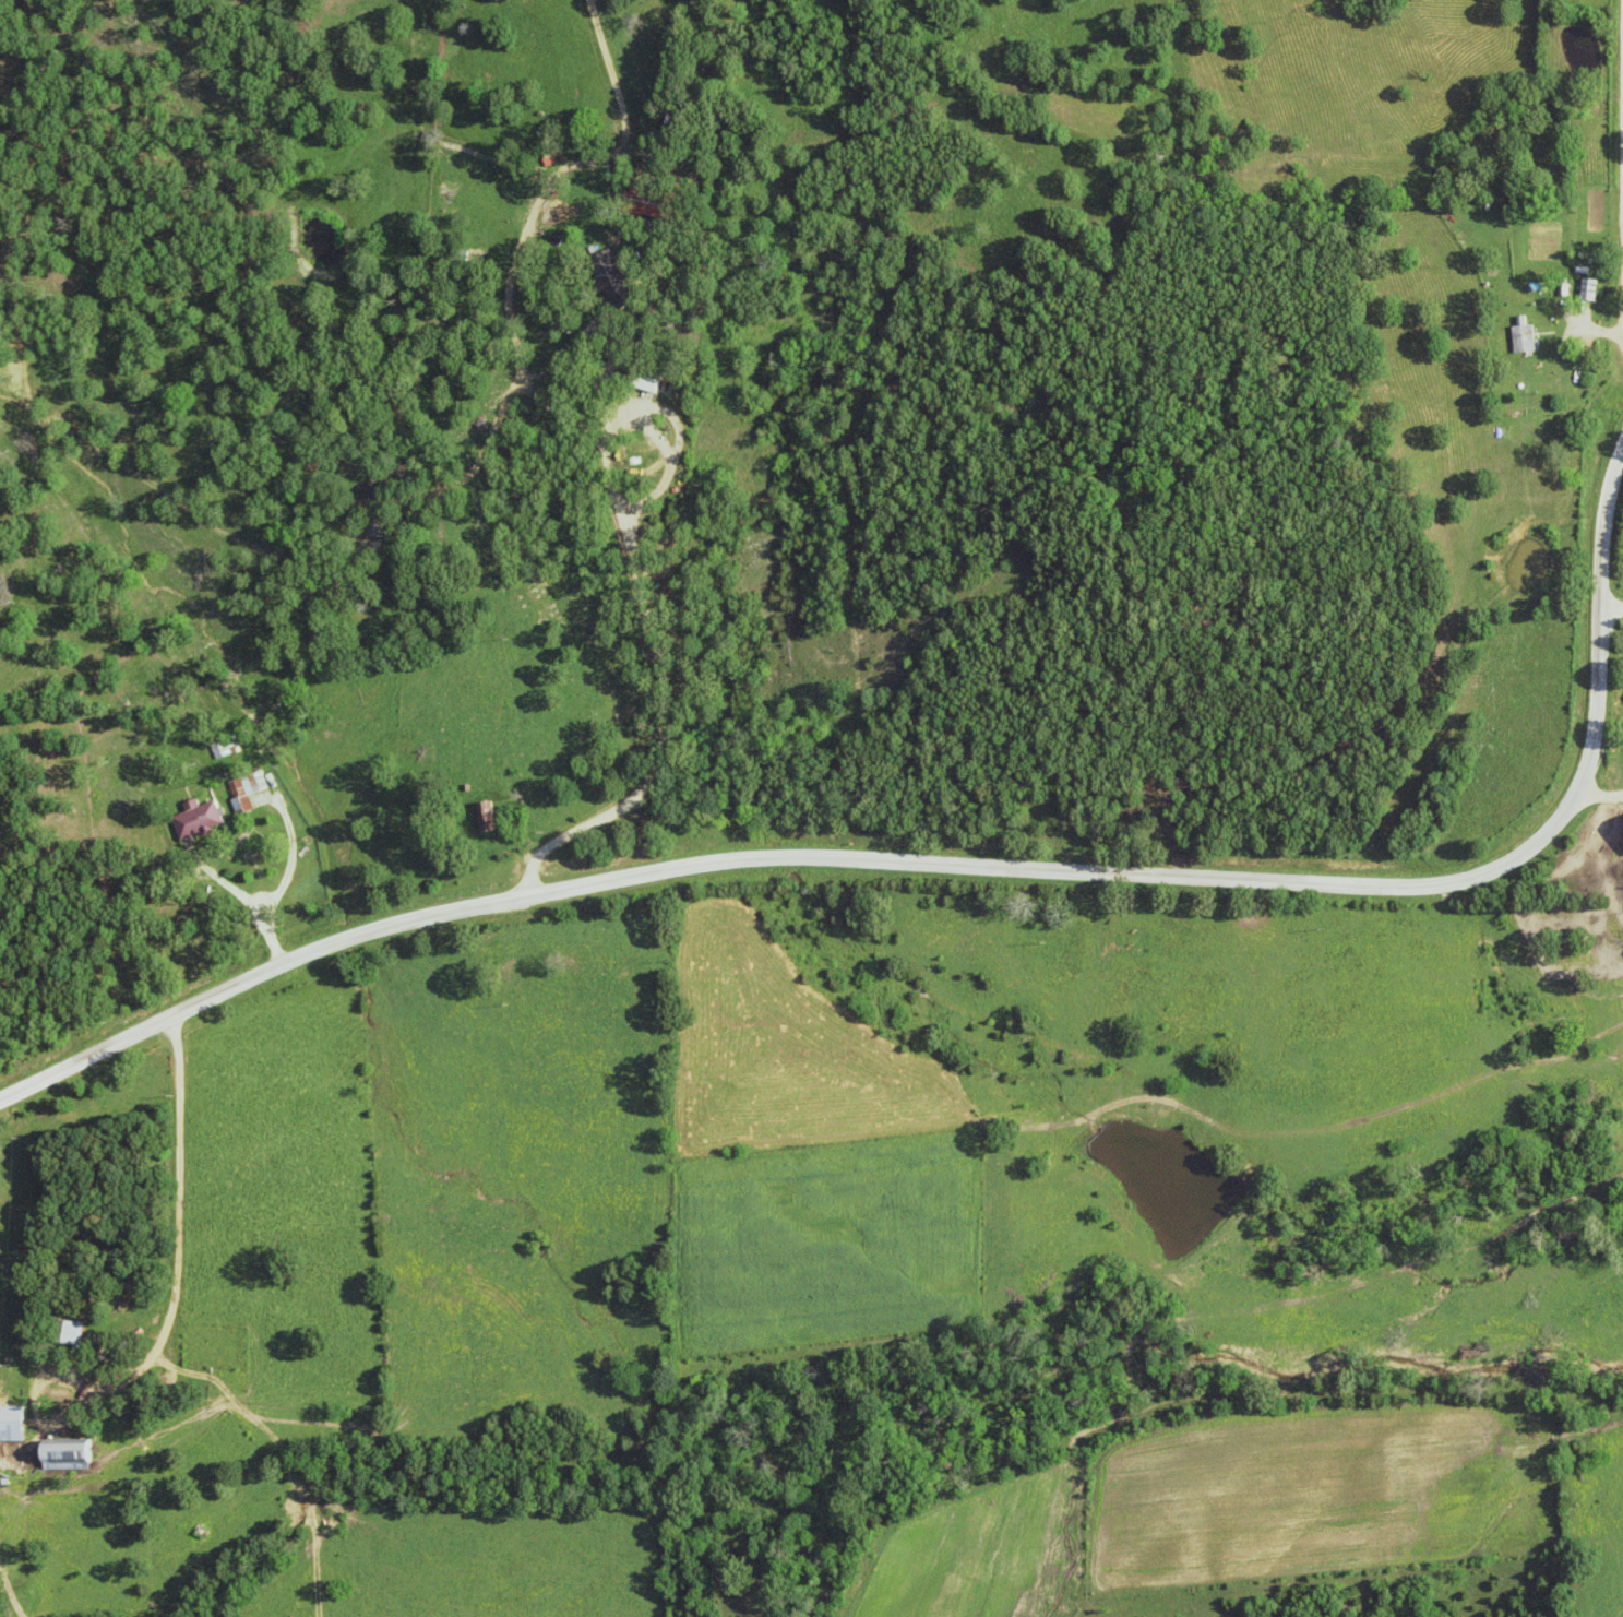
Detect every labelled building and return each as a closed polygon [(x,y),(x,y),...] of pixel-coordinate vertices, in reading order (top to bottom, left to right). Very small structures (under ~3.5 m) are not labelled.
[(1599,281),(1584,278),(1580,299),(1595,302),(1599,281)] [(1535,353),(1535,325),(1527,326),(1527,316),(1519,316),(1519,327),(1513,327),(1514,353),(1535,353)] [(661,392),(663,376),(637,373),(635,389),(661,392)] [(239,746),(236,738),(212,747),(217,760),(233,755),(230,749),(239,746)] [(250,795),(268,791),(263,773),(230,781),(235,800),(233,801),(236,814),(253,811),(250,795)] [(172,818),(181,842),(225,827),(216,801),(201,807),(198,799),(184,804),(187,813),(172,818)] [(496,831),(493,803),(482,804),(485,832),(496,831)] [(60,1344),(79,1349),(85,1325),(65,1321),(60,1344)] [(23,1442),(23,1408),(0,1408),(0,1442),(23,1442)] [(42,1442),(43,1471),(93,1470),(92,1441),(42,1442)]
